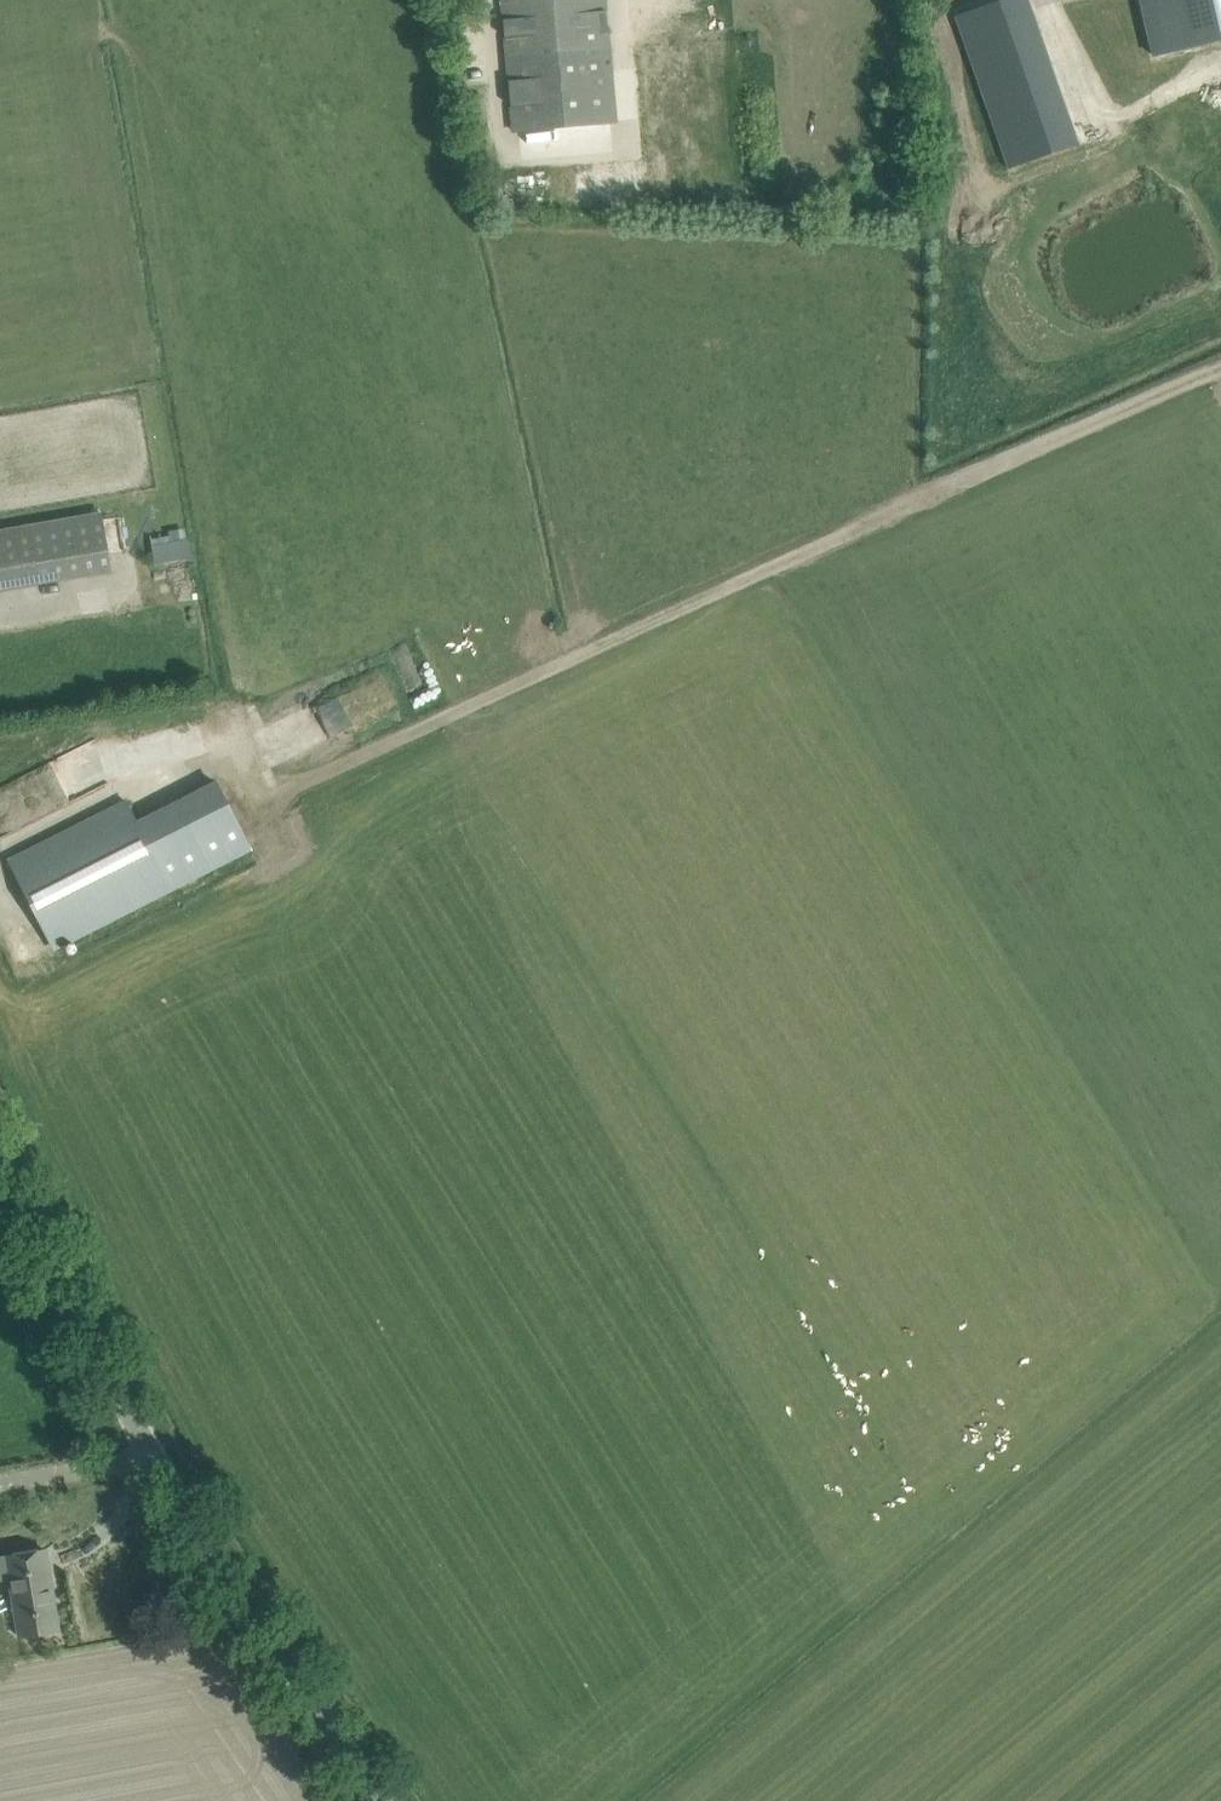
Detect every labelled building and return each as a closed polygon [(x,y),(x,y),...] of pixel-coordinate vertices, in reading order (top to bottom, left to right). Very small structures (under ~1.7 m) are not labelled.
[(513,134),(621,124),(613,45),(608,0),(500,0),(513,134)] [(956,16),(964,39),(1011,169),(1079,144),(1028,0),(1001,0),(977,9),(956,16)] [(1155,56),(1220,41),(1220,0),(1142,0),(1155,56)] [(101,511),(57,519),(68,579),(112,572),(101,511)] [(153,538),(154,561),(192,559),(191,535),(153,538)] [(9,860),(54,948),(171,889),(126,800),(9,860)] [(20,1637),(58,1630),(45,1550),(0,1557),(0,1579),(11,1578),(20,1637)]
